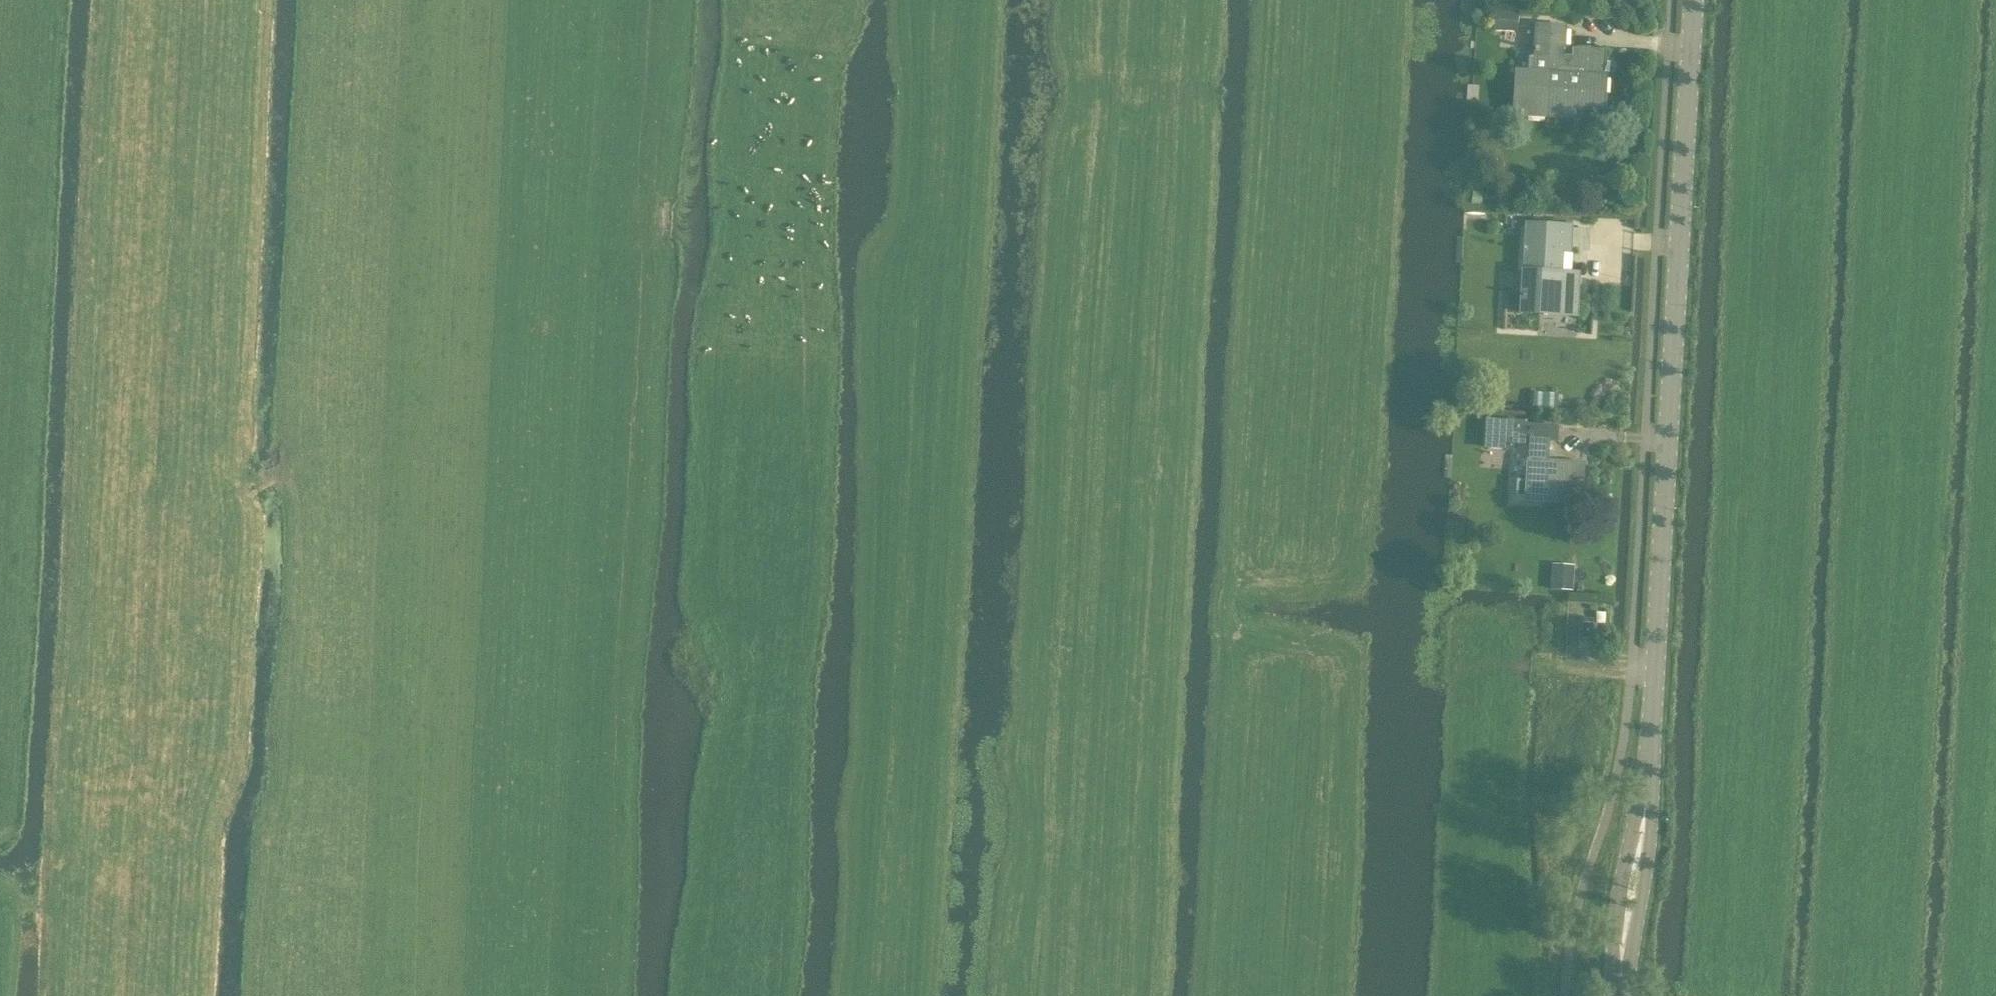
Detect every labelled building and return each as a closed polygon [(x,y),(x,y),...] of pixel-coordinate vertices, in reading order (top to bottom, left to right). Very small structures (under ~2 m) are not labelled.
[(1512,115),(1526,116),(1558,118),(1558,108),(1604,110),(1606,76),(1603,76),(1605,50),(1571,48),(1570,60),(1563,60),(1564,49),(1565,27),(1537,26),(1534,64),(1529,64),(1528,71),(1515,70),(1512,115)] [(1523,271),(1521,309),(1540,310),(1540,304),(1576,306),(1578,273),(1560,272),(1562,252),(1569,252),(1571,226),(1527,224),(1527,225),(1525,248),(1523,248),(1522,252),(1525,252),(1524,271),(1523,271)] [(1484,420),(1483,448),(1513,450),(1513,443),(1521,443),(1530,444),(1529,460),(1528,460),(1525,499),(1545,500),(1545,493),(1581,495),(1583,464),(1547,462),(1548,440),(1556,441),(1557,427),(1524,425),(1524,422),(1484,420)] [(1596,613),(1596,623),(1605,624),(1606,613),(1596,613)] [(1583,619),(1582,638),(1592,639),(1593,619),(1583,619)]
